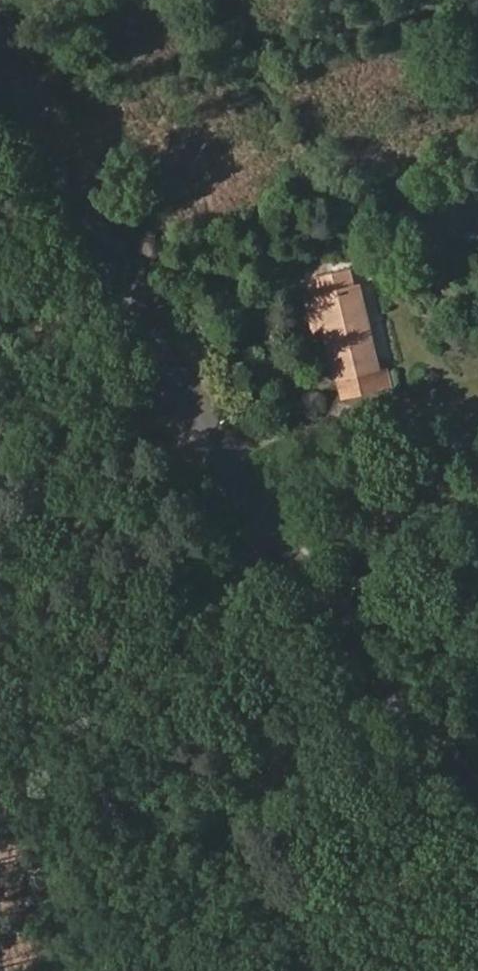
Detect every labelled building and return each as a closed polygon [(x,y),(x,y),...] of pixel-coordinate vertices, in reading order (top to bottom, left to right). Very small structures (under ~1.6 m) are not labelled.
[(376,364),(356,286),(351,287),(347,268),(314,276),(319,295),(316,296),(316,298),(323,328),(335,377),(376,367),(376,364)] [(323,328),(316,298),(307,301),(314,330),(323,328)] [(388,385),(383,363),(376,364),(376,367),(335,377),(339,397),(388,385)]
